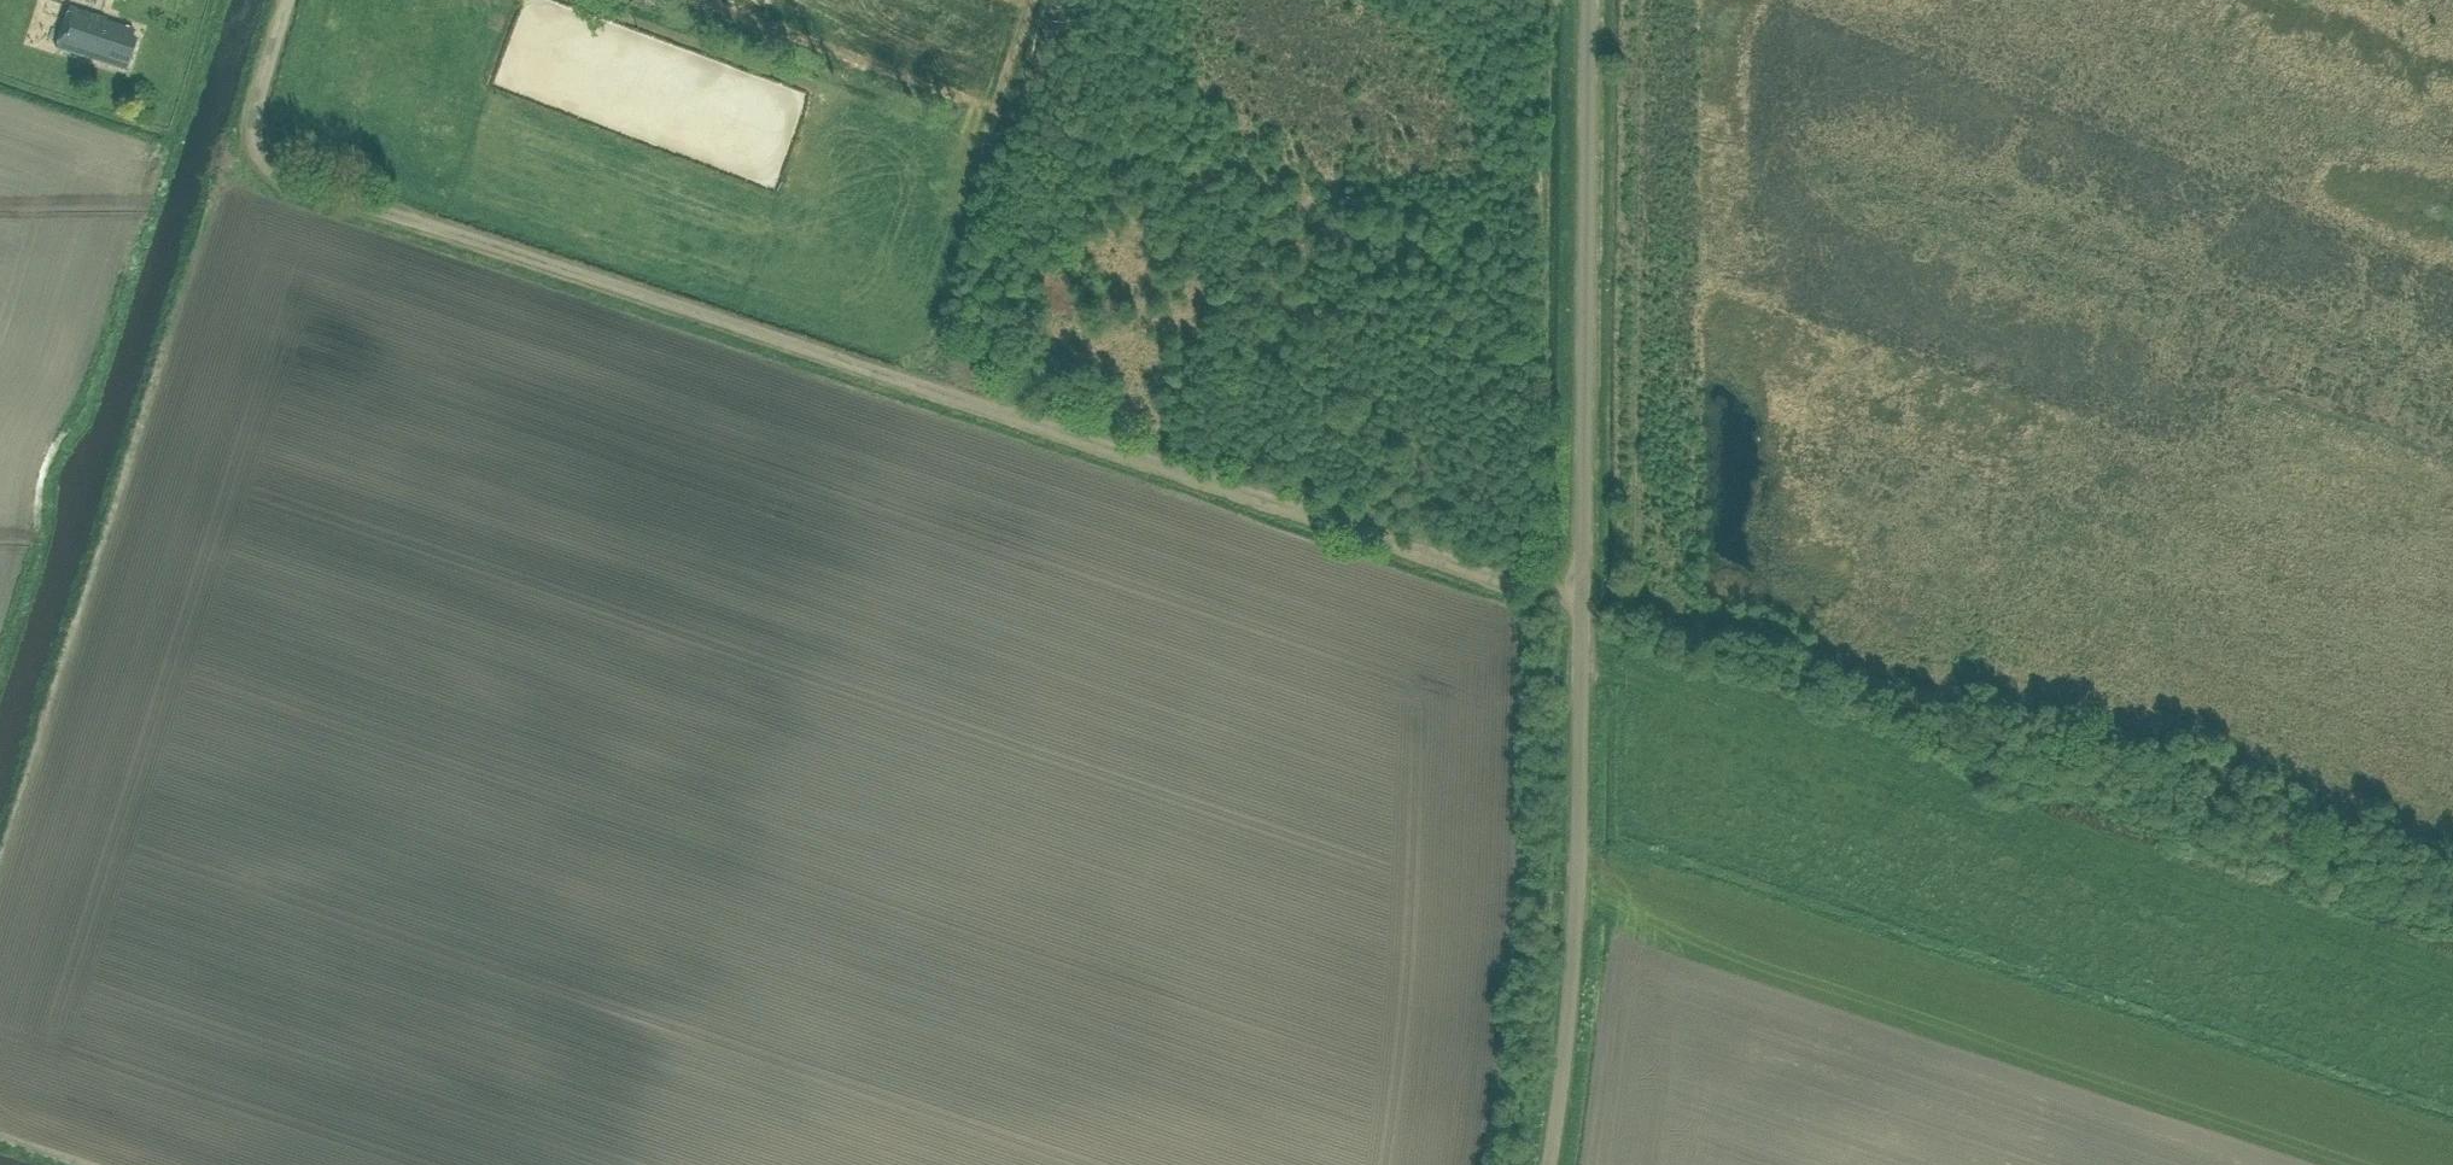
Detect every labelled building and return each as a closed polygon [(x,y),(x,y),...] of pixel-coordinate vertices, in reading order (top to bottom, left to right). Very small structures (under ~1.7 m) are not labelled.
[(126,70),(136,39),(131,37),(133,31),(105,21),(105,19),(68,7),(55,48),(126,70)]
